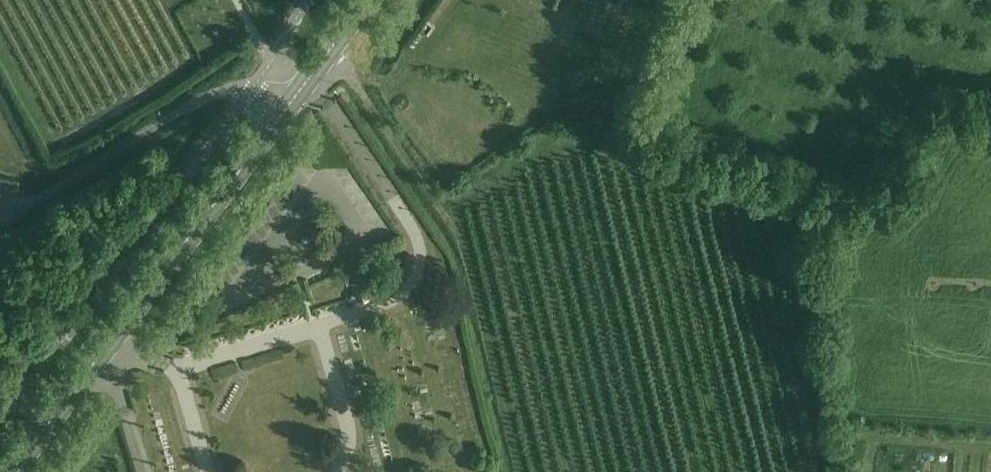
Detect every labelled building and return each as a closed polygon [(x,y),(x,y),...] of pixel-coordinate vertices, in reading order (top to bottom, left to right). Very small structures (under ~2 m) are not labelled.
[(361,284),(349,288),(355,304),(367,299),(361,284)]
